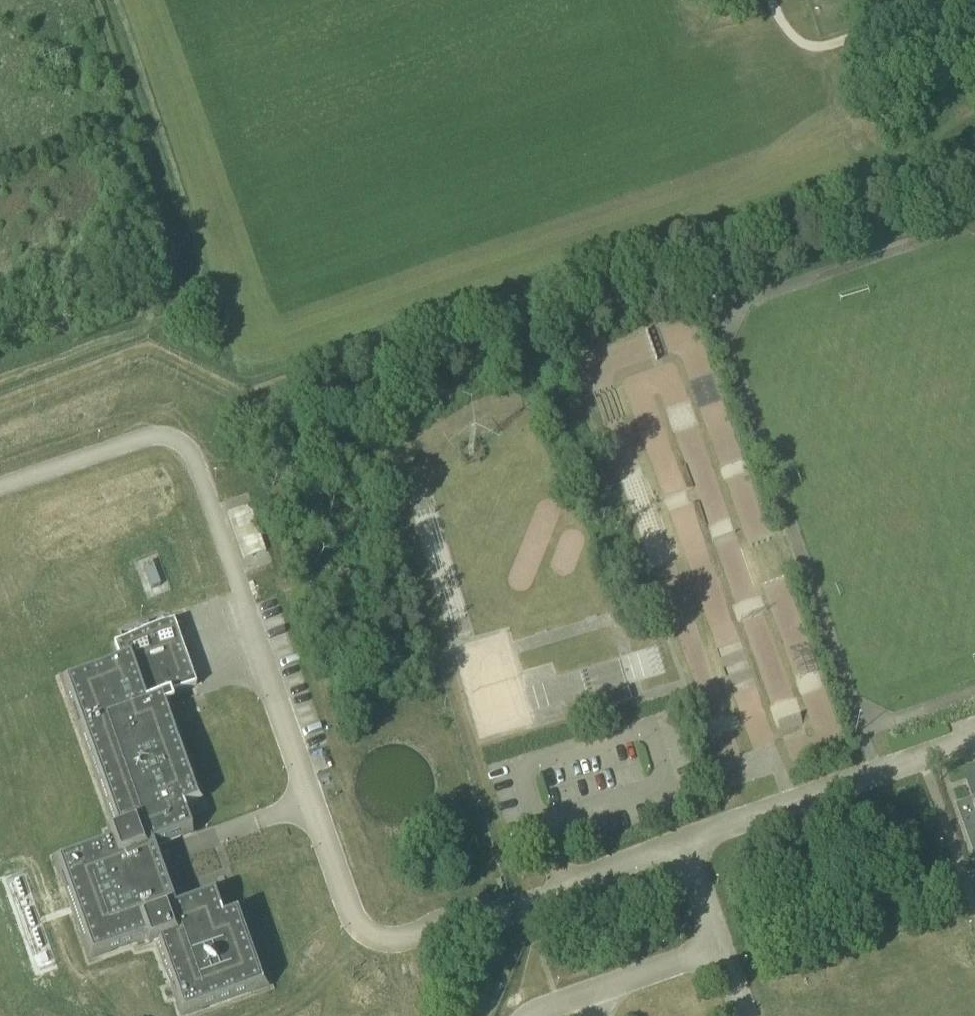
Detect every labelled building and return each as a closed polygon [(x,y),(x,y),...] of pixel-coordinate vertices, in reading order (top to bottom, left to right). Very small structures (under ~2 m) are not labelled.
[(227,515),(244,561),(265,554),(249,507),(227,515)] [(160,849),(194,837),(183,809),(202,802),(169,707),(173,706),(170,697),(196,687),(173,624),(114,645),(120,663),(66,682),(119,831),(110,834),(113,842),(58,861),(92,957),(147,937),(150,945),(152,944),(178,1015),(193,1015),(270,989),(242,911),(223,917),(213,890),(178,901),(160,849)] [(968,785),(974,803),(959,809),(974,855),(974,782),(968,785)]
